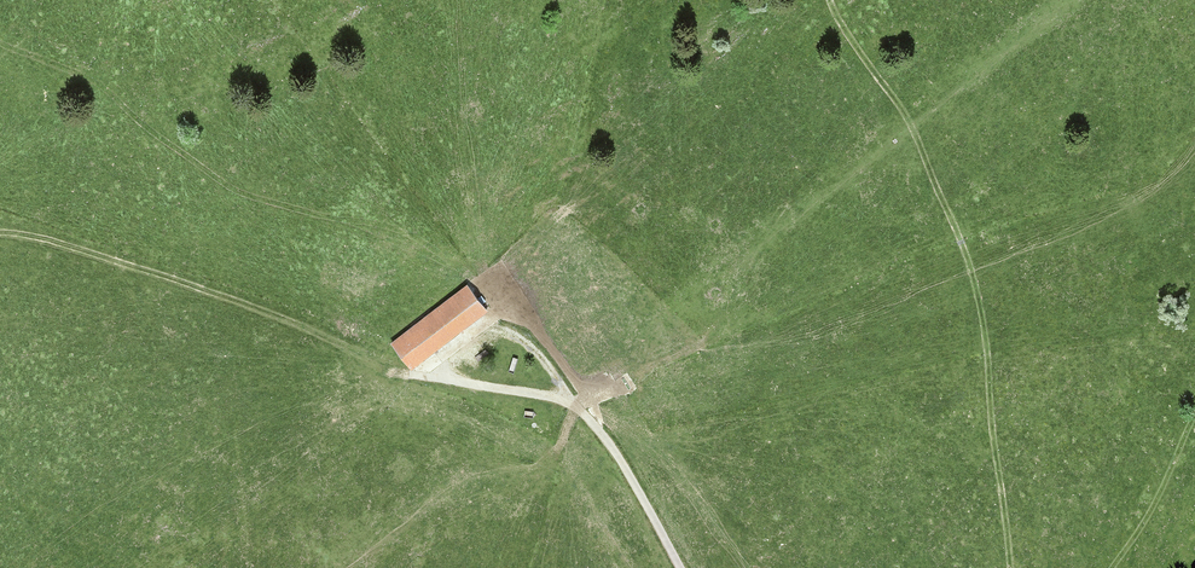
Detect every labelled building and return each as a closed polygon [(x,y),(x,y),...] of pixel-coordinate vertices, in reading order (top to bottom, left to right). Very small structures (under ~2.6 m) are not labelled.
[(469,285),(392,343),(413,370),(489,312),(469,285)]
